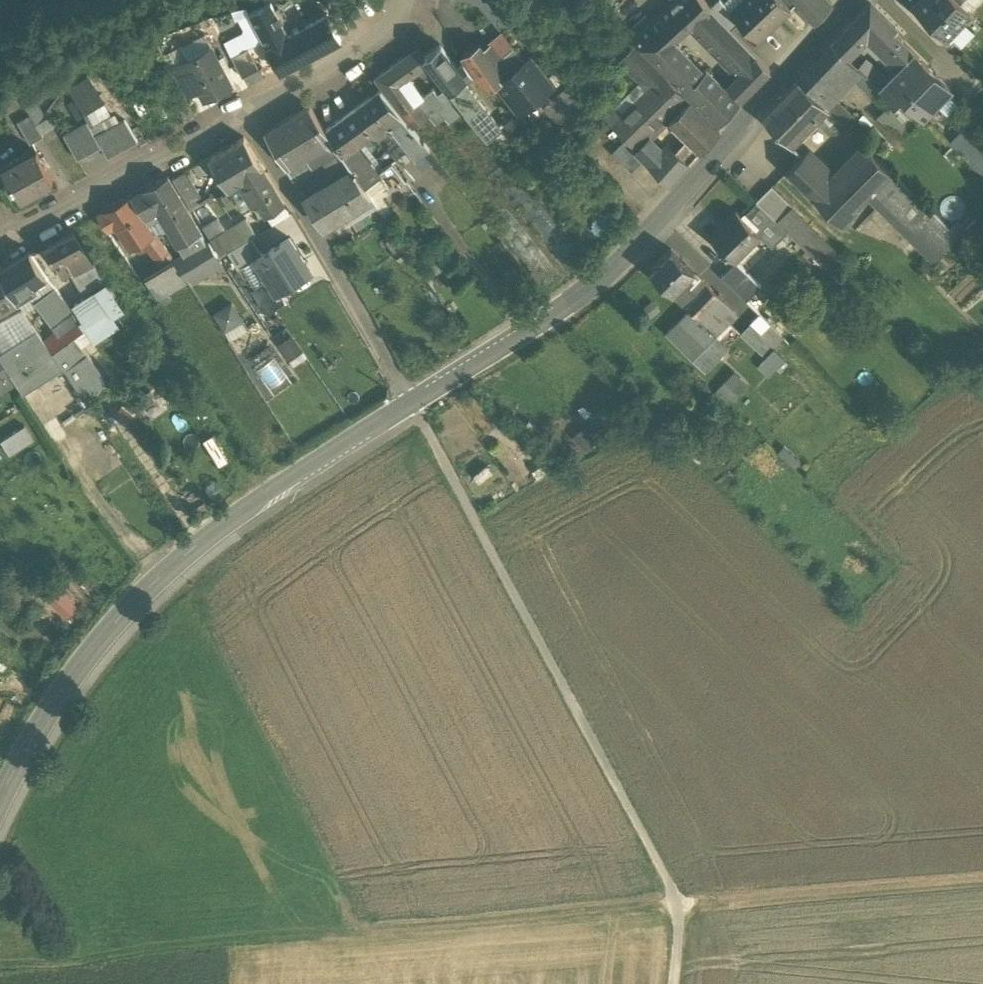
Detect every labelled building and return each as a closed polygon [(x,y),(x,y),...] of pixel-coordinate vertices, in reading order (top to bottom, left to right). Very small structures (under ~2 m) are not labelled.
[(297,0),(310,27),(326,18),(317,0),(313,0),(297,0)] [(688,27),(689,26),(709,7),(710,7),(703,0),(675,0),(669,5),(635,37),(655,57),(674,40),(688,27)] [(731,11),(757,39),(790,8),(782,0),(743,0),(731,11)] [(828,0),(797,0),(814,21),(816,22),(832,5),(828,0)] [(915,7),(946,37),(970,12),(959,2),(957,0),(922,0),(915,7)] [(270,5),(250,16),(268,50),(288,39),(270,5)] [(871,6),(868,9),(867,8),(843,33),(858,47),(867,38),(878,49),(879,48),(887,55),(900,40),(893,34),(897,30),(871,6)] [(768,69),(709,7),(689,26),(737,75),(738,75),(746,85),(750,90),(770,71),(768,69)] [(298,33),(310,57),(340,41),(328,17),(326,18),(310,27),(298,33)] [(281,73),(310,57),(298,33),(288,39),(268,50),(281,73)] [(858,47),(843,33),(832,44),(847,58),(858,47)] [(205,36),(182,47),(188,60),(212,48),(205,36)] [(512,51),(501,36),(490,45),(500,59),(512,51)] [(704,71),(674,40),(655,57),(687,90),(704,71)] [(950,90),(900,40),(887,55),(900,69),(885,83),(880,88),(895,102),(901,97),(922,117),(950,90)] [(490,45),(483,50),(479,44),(463,56),(466,61),(474,72),(488,91),(497,84),(498,84),(512,73),(524,63),(513,50),(512,51),(500,59),(490,45)] [(817,61),(830,75),(835,70),(846,80),(858,68),(847,58),(832,44),(820,56),(821,57),(817,61)] [(466,61),(457,69),(440,47),(424,58),(427,63),(466,113),(478,102),(462,81),(474,72),(466,61)] [(188,60),(185,62),(200,90),(205,99),(231,85),(212,48),(188,60)] [(252,49),(235,53),(242,76),(259,72),(252,49)] [(417,49),(376,79),(403,114),(418,102),(423,99),(408,78),(427,63),(424,58),(417,49)] [(530,58),(524,63),(512,73),(498,84),(497,84),(519,113),(553,88),(530,58)] [(830,75),(817,61),(813,65),(812,65),(800,77),(825,103),(830,98),(837,90),(826,79),(830,75)] [(185,62),(171,69),(186,97),(200,90),(185,62)] [(885,83),(867,66),(862,71),(880,88),(885,83)] [(726,86),(707,67),(704,71),(687,90),(719,123),(740,102),(740,101),(741,100),(736,95),(735,96),(726,86)] [(690,99),(663,71),(651,82),(678,111),(690,99)] [(738,75),(726,86),(735,96),(736,95),(741,100),(750,90),(746,85),(738,75)] [(799,80),(763,117),(789,142),(812,118),(825,106),(823,104),(799,80)] [(678,111),(651,82),(613,120),(637,145),(667,116),(670,120),(678,111)] [(591,105),(574,83),(543,106),(568,138),(581,128),(574,119),(591,105)] [(380,90),(355,109),(372,132),(378,139),(392,128),(400,140),(412,130),(380,90)] [(449,92),(425,111),(429,116),(440,130),(463,112),(449,92)] [(922,117),(901,97),(879,119),(900,140),(922,117)] [(843,111),(830,98),(825,103),(823,104),(825,106),(836,117),(843,111)] [(719,129),(690,99),(678,111),(670,120),(688,137),(700,150),(719,129)] [(418,102),(403,114),(414,128),(429,116),(425,111),(418,102)] [(499,128),(478,102),(466,113),(487,138),(499,128)] [(836,117),(825,106),(812,118),(828,134),(835,134),(844,125),(840,121),(836,117)] [(332,141),(309,108),(265,135),(291,178),(310,167),(316,165),(310,154),(332,141)] [(377,170),(358,143),(372,132),(355,109),(326,130),(339,151),(341,155),(352,171),(364,187),(381,174),(380,173),(376,176),(374,172),(377,170)] [(519,113),(504,125),(514,138),(529,126),(519,113)] [(36,127),(30,117),(17,125),(30,148),(44,140),(42,136),(36,127)] [(860,127),(850,117),(847,120),(843,124),(844,125),(853,134),(860,127)] [(49,120),(36,127),(42,136),(55,129),(49,120)] [(125,122),(113,128),(126,151),(138,145),(125,122)] [(87,124),(64,137),(77,162),(101,150),(87,124)] [(113,128),(95,138),(102,149),(101,149),(108,161),(126,151),(113,128)] [(964,128),(950,142),(982,175),(982,146),(964,128)] [(412,130),(400,140),(410,154),(410,155),(416,161),(430,150),(424,143),(423,144),(412,130)] [(700,150),(688,137),(676,150),(689,162),(700,150)] [(244,139),(229,148),(228,146),(223,149),(224,151),(210,160),(228,191),(248,181),(264,172),(261,167),(244,139)] [(400,140),(388,150),(399,164),(410,154),(400,140)] [(332,141),(310,154),(316,165),(339,151),(332,141)] [(866,147),(833,180),(805,153),(787,171),(840,224),(866,197),(891,172),(866,147)] [(689,162),(676,150),(657,170),(670,182),(689,162)] [(37,154),(2,172),(12,191),(14,190),(20,201),(53,184),(37,154)] [(392,164),(382,172),(393,186),(395,189),(405,181),(392,164)] [(352,171),(305,201),(323,229),(371,198),(364,187),(352,171)] [(264,172),(248,181),(260,201),(257,202),(266,217),(284,206),(265,174),(264,172)] [(381,174),(364,187),(371,198),(373,201),(393,186),(382,172),(380,173),(381,174)] [(958,238),(891,172),(866,197),(932,264),(958,238)] [(183,176),(173,182),(185,203),(196,197),(183,176)] [(199,236),(167,179),(153,187),(152,185),(147,188),(148,189),(131,198),(145,221),(158,214),(178,249),(199,236)] [(772,186),(756,202),(776,222),(792,207),(772,186)] [(130,199),(108,211),(108,212),(117,225),(133,250),(136,248),(144,242),(153,236),(130,199)] [(776,222),(756,202),(742,216),(762,236),(761,237),(772,249),(788,234),(776,222)] [(737,211),(711,238),(735,262),(761,237),(762,236),(742,216),(737,211)] [(108,212),(97,218),(106,232),(117,225),(108,212)] [(247,222),(211,243),(221,258),(229,254),(251,241),(256,237),(247,222)] [(73,233),(63,239),(62,237),(54,240),(55,243),(45,248),(62,282),(92,266),(93,266),(73,233)] [(153,236),(144,242),(150,249),(159,260),(162,258),(168,254),(153,236)] [(199,236),(178,249),(184,259),(205,246),(199,236)] [(251,241),(229,254),(239,271),(254,262),(261,257),(251,241)] [(309,274),(290,241),(261,257),(254,262),(274,295),(309,274)] [(144,242),(136,248),(140,255),(150,249),(144,242)] [(208,245),(179,263),(188,279),(194,284),(222,267),(208,245)] [(672,249),(650,270),(673,293),(695,272),(672,249)] [(168,254),(162,258),(167,266),(173,262),(168,254)] [(2,266),(5,270),(0,273),(0,277),(16,305),(34,292),(47,283),(30,255),(10,267),(8,263),(2,266)] [(167,266),(145,280),(158,301),(186,284),(184,281),(175,265),(173,262),(167,266)] [(188,279),(179,263),(175,265),(184,281),(188,279)] [(750,285),(731,266),(721,276),(740,296),(751,286),(750,285)] [(695,272),(673,293),(687,307),(709,286),(699,275),(698,275),(695,272)] [(16,305),(0,277),(0,313),(16,305)] [(754,281),(750,285),(751,286),(740,296),(748,304),(763,290),(754,281)] [(709,286),(687,307),(689,309),(666,332),(693,359),(705,371),(729,348),(716,336),(730,322),(727,319),(734,311),(709,286)] [(106,288),(74,310),(76,313),(72,316),(80,326),(105,309),(113,321),(123,314),(106,288)] [(72,316),(54,291),(35,306),(56,335),(43,345),(52,357),(53,356),(60,351),(84,333),(80,326),(72,316)] [(217,313),(231,340),(250,330),(237,303),(217,313)] [(733,321),(743,330),(757,313),(747,304),(733,321)] [(761,315),(741,335),(766,358),(760,364),(770,373),(775,368),(776,368),(784,360),(774,349),(784,339),(761,315)] [(36,333),(10,350),(34,390),(62,373),(52,357),(43,345),(36,333)] [(292,360),(306,353),(296,336),(283,344),(292,360)] [(0,355),(0,359),(23,397),(34,390),(10,350),(0,355)] [(84,386),(60,351),(53,356),(76,391),(84,386)] [(718,388),(731,401),(750,382),(738,369),(718,388)] [(84,386),(76,391),(83,401),(106,386),(99,376),(84,386)] [(160,388),(134,403),(140,413),(166,397),(160,388)] [(4,439),(12,453),(35,440),(28,426),(4,439)] [(217,434),(206,439),(219,465),(230,460),(217,434)] [(62,590),(51,602),(68,618),(79,605),(62,590)]
